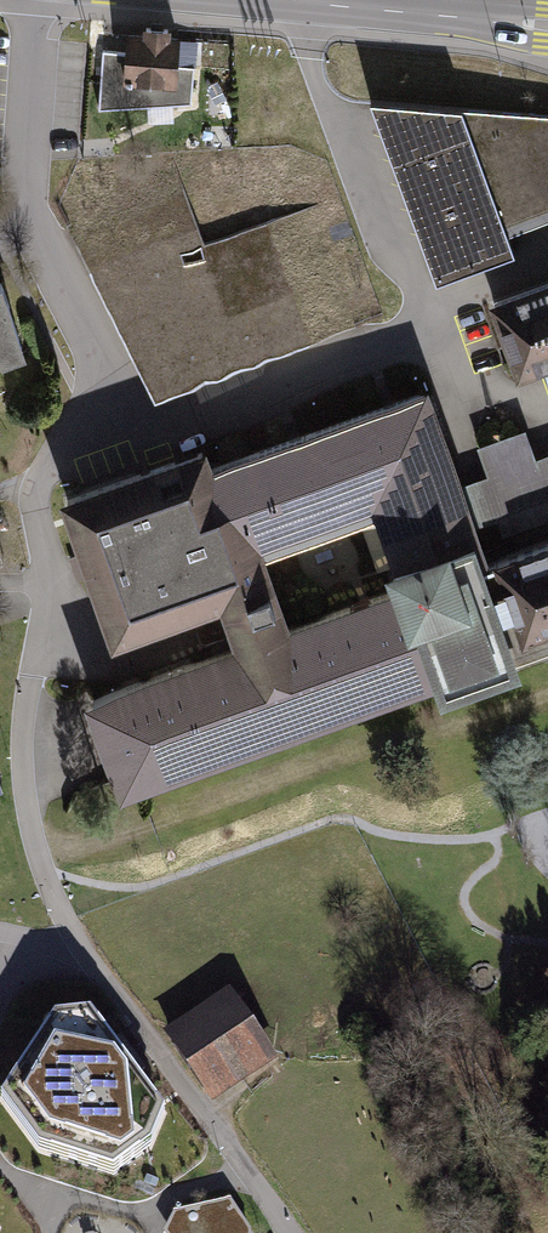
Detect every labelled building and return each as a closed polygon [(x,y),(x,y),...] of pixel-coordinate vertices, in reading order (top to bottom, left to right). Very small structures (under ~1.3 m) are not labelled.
[(126,38),(123,80),(177,84),(180,42),(170,42),(170,34),(143,33),(142,39),(126,38)] [(434,273),(512,244),(504,223),(516,219),(547,207),(547,118),(374,105),(434,273)] [(125,345),(154,403),(385,316),(340,196),(204,248),(169,154),(78,160),(58,207),(125,345)] [(2,349),(4,355),(29,346),(3,275),(0,277),(0,349),(2,349)] [(494,306),(517,372),(547,361),(547,287),(530,294),(494,306)] [(114,642),(222,604),(236,643),(89,695),(122,789),(441,677),(445,689),(511,665),(509,657),(547,642),(547,538),(491,558),(477,519),(464,481),(430,385),(206,464),(200,446),(62,494),(87,564),(100,605),(114,642)] [(464,481),(477,519),(495,512),(501,529),(547,513),(547,454),(535,459),(524,428),(476,444),(486,473),(475,477),(464,481)] [(232,988),(170,1031),(217,1098),(279,1055),(232,988)] [(39,1150),(114,1173),(151,1145),(164,1113),(90,1014),(55,1017),(1,1100),(39,1150)] [(230,1201),(175,1213),(165,1232),(249,1232),(249,1230),(230,1201)]
